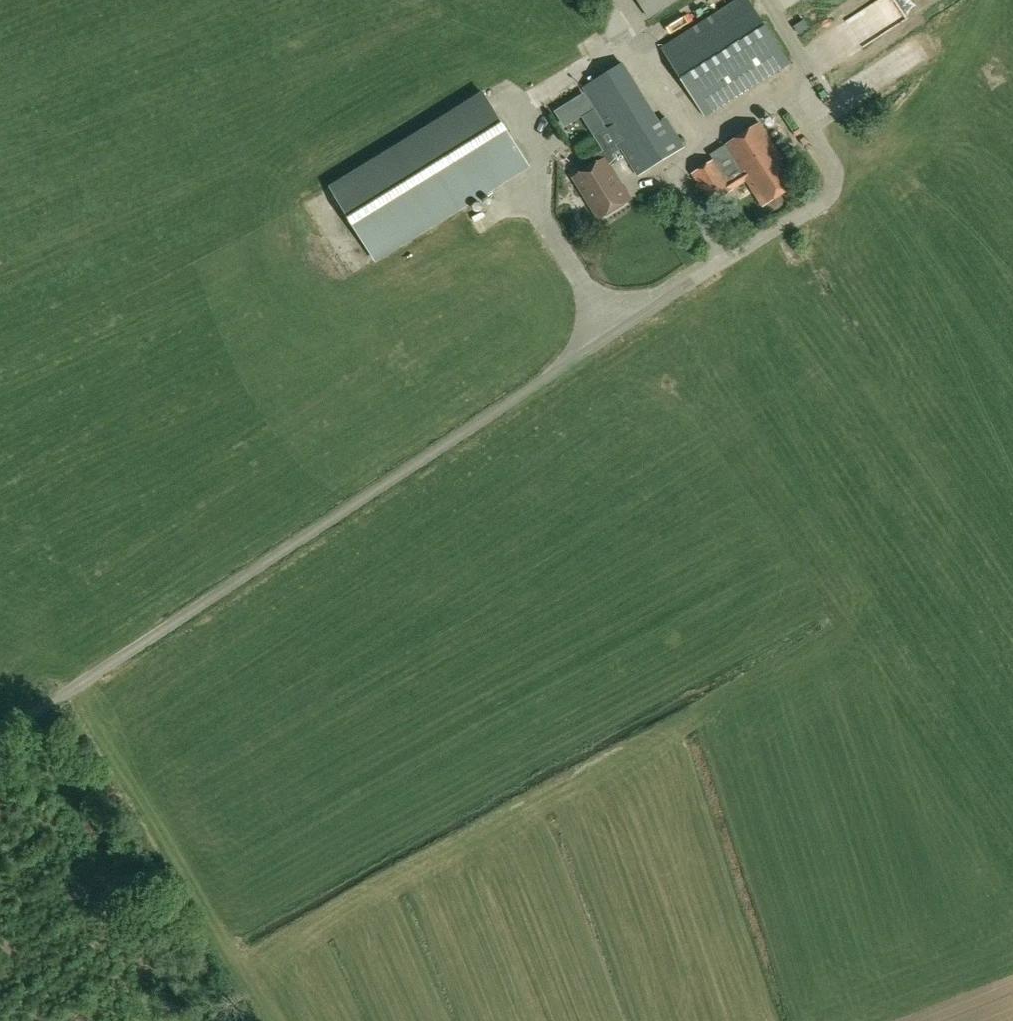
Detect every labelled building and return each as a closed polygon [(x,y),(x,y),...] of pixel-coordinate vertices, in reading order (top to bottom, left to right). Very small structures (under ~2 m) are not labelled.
[(676,0),(637,0),(648,18),(676,0)] [(704,116),(789,63),(750,0),(734,0),(661,46),(704,116)] [(622,63),(583,87),(638,176),(684,147),(666,118),(659,122),(622,63)] [(334,191),(378,263),(531,168),(488,96),(334,191)] [(764,207),(771,202),(775,208),(779,209),(785,205),(785,200),(782,195),(796,186),(781,161),(784,159),(762,123),(712,155),(715,160),(693,173),(713,204),(735,190),(730,182),(743,174),(764,207)] [(605,159),(575,177),(601,218),(630,200),(605,159)]
